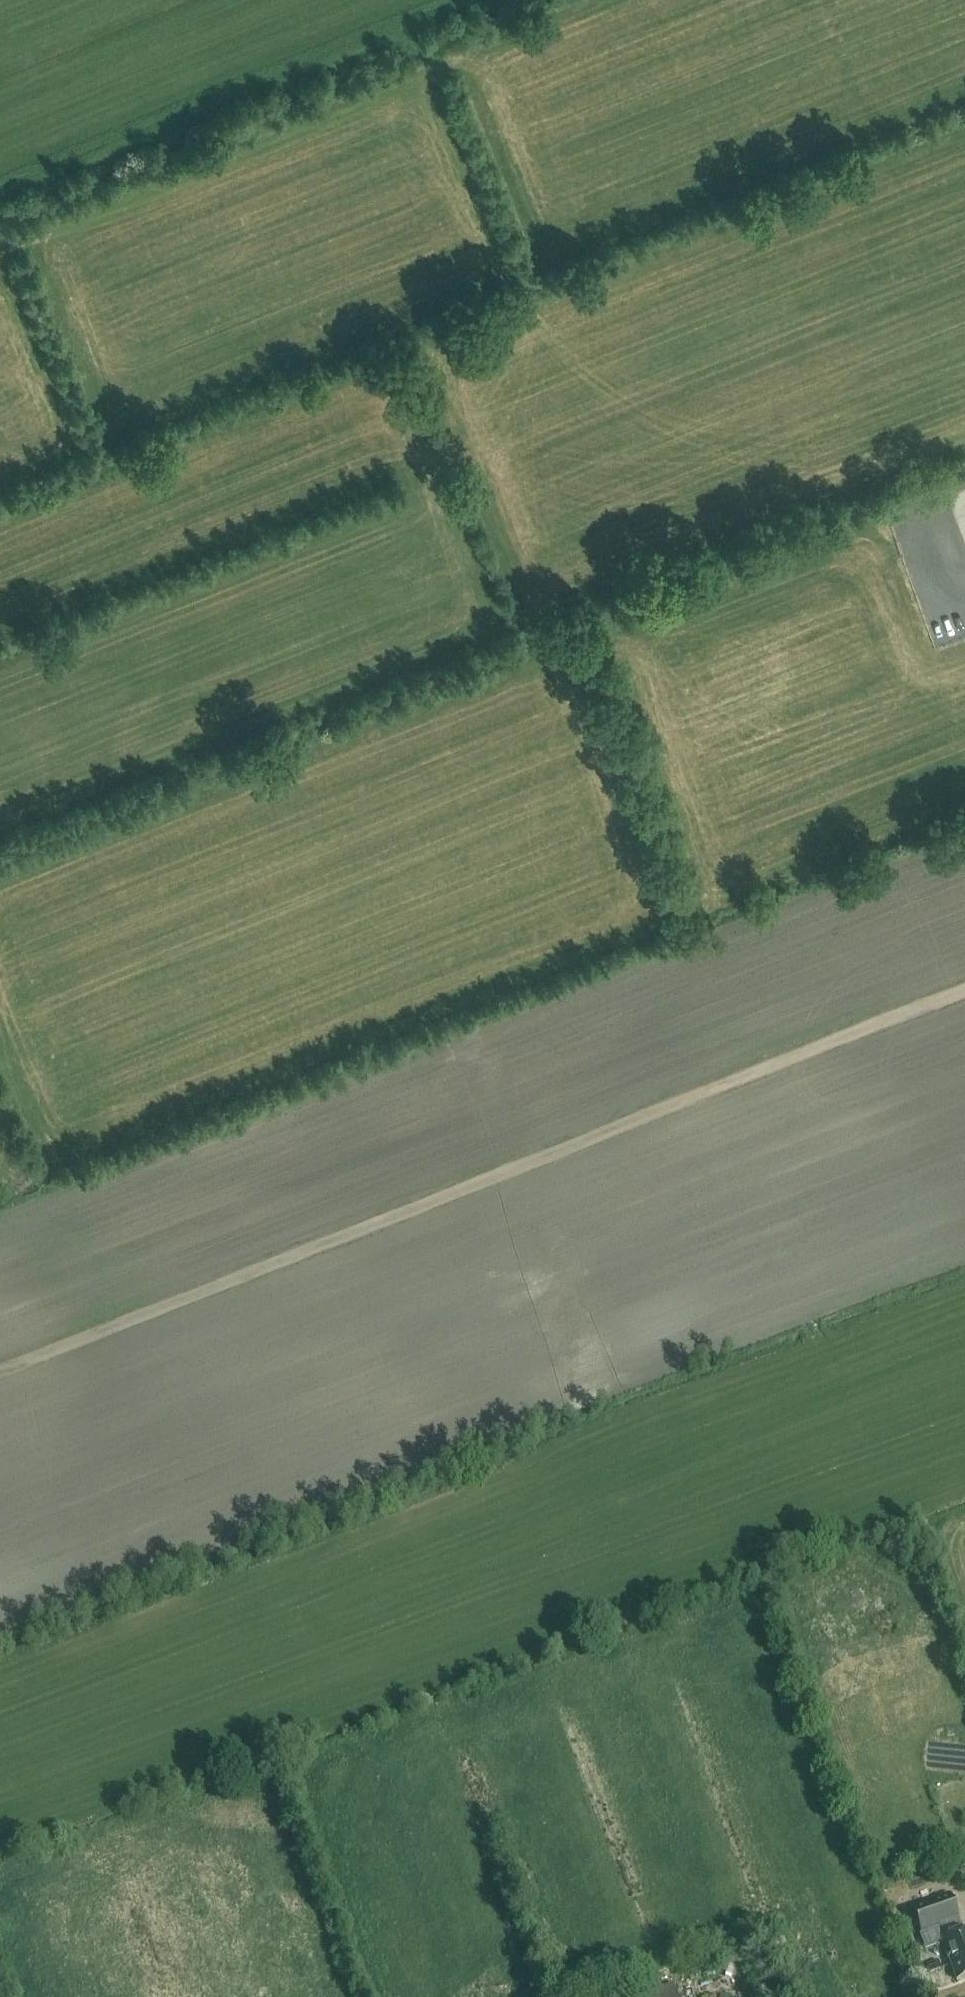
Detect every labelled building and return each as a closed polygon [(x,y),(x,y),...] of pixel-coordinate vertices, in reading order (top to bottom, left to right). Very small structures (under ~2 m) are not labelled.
[(961,1932),(958,1922),(960,1921),(950,1893),(914,1906),(923,1933),(916,1936),(922,1952),(944,1945),(956,1980),(964,1977),(964,1931),(961,1932)] [(929,1973),(940,1969),(938,1961),(926,1965),(929,1973)] [(674,1981),(669,1965),(646,1972),(651,1988),(674,1981)] [(672,1985),(639,1996),(677,1996),(672,1985)]
